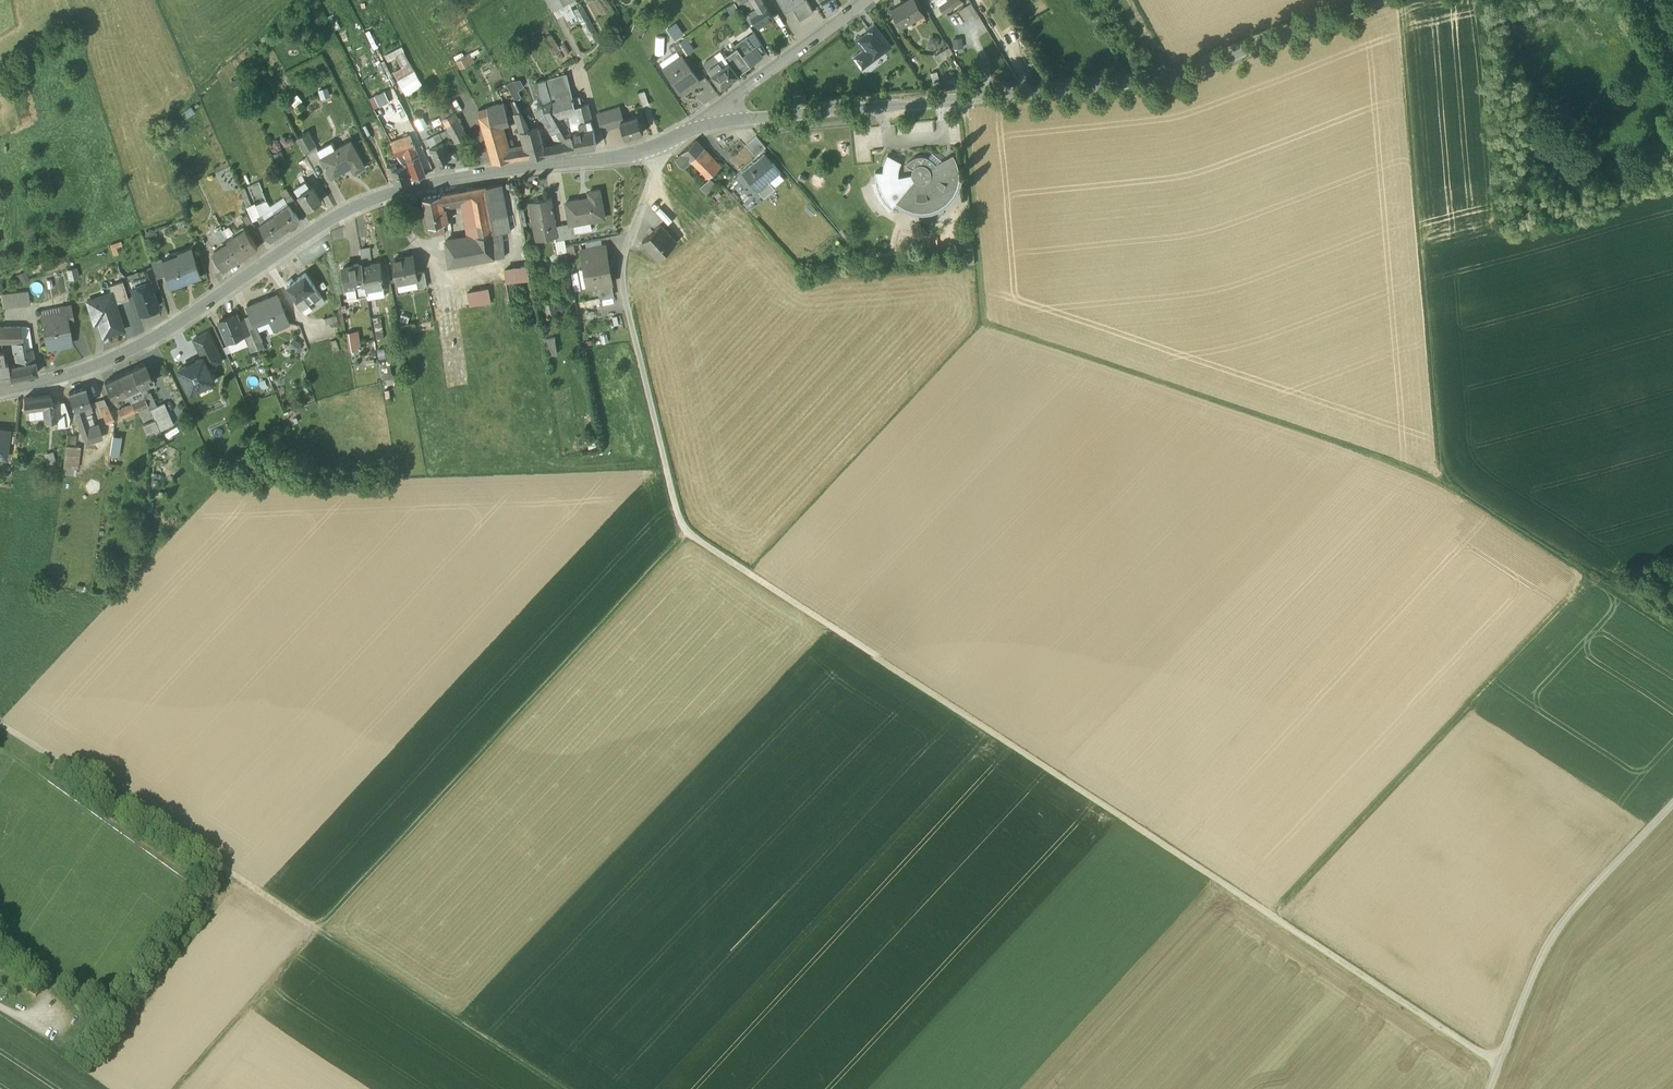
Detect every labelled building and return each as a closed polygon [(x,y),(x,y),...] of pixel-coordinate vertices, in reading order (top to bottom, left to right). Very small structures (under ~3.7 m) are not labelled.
[(552,9),(570,0),(547,0),(552,9)] [(787,0),(778,0),(785,11),(791,8),(787,0)] [(805,0),(787,0),(791,8),(799,21),(813,13),(805,0)] [(891,11),(901,28),(923,15),(914,0),(909,0),(891,11)] [(939,6),(944,13),(962,0),(947,0),(939,6)] [(773,17),(764,2),(756,7),(746,13),(752,22),(755,21),(758,26),(773,17)] [(958,8),(963,20),(977,15),(973,3),(958,8)] [(599,38),(583,7),(574,11),(590,42),(599,38)] [(668,27),(675,39),(684,33),(676,22),(668,27)] [(646,29),(636,23),(631,31),(641,37),(646,29)] [(874,24),(865,31),(867,33),(857,41),(864,50),(853,58),(862,69),(891,46),(874,24)] [(747,37),(735,45),(737,48),(743,56),(755,48),(747,37)] [(931,37),(929,44),(936,46),(938,39),(931,37)] [(693,50),(685,38),(680,42),(688,53),(693,50)] [(680,41),(673,45),(680,56),(681,57),(682,56),(682,57),(688,53),(680,42),(680,41)] [(403,46),(384,53),(394,79),(413,71),(403,46)] [(755,48),(743,56),(750,67),(763,58),(755,47),(755,48)] [(942,53),(945,58),(953,53),(950,47),(942,53)] [(737,48),(724,57),(728,63),(729,63),(738,76),(750,67),(743,56),(737,48)] [(470,53),(457,60),(461,67),(474,61),(470,53)] [(721,53),(715,57),(718,62),(722,67),(728,63),(724,57),(721,53)] [(682,57),(682,56),(681,57),(680,56),(663,67),(681,94),(699,81),(682,57)] [(715,57),(703,64),(707,70),(707,69),(718,62),(715,57)] [(718,62),(707,69),(711,75),(722,67),(718,62)] [(738,76),(729,63),(728,63),(722,67),(711,75),(721,88),(738,76)] [(1015,69),(1010,71),(1014,82),(1020,79),(1015,69)] [(415,71),(398,80),(406,94),(422,84),(415,71)] [(567,73),(550,78),(557,102),(572,97),(573,97),(567,73)] [(557,102),(550,78),(545,79),(552,101),(553,104),(557,102)] [(552,101),(545,79),(537,81),(541,96),(545,104),(552,101)] [(521,97),(512,81),(506,84),(515,100),(521,97)] [(328,97),(326,88),(319,90),(321,99),(328,97)] [(649,104),(644,92),(638,94),(643,106),(649,104)] [(296,110),(304,105),(298,95),(290,99),(296,110)] [(573,97),(572,97),(575,106),(581,105),(578,96),(573,97)] [(572,97),(557,102),(553,104),(570,133),(593,128),(591,120),(586,103),(581,105),(575,106),(572,97)] [(449,99),(436,105),(442,117),(454,110),(449,99)] [(515,100),(478,109),(480,116),(489,114),(494,131),(502,129),(501,125),(517,121),(525,118),(515,100)] [(553,104),(552,101),(545,104),(542,106),(535,110),(539,118),(543,120),(544,123),(547,125),(551,133),(556,131),(562,142),(544,146),(546,154),(556,153),(577,149),(575,141),(570,133),(553,104)] [(406,114),(401,104),(396,107),(401,117),(406,114)] [(618,108),(612,110),(616,124),(620,122),(620,121),(622,120),(618,108)] [(467,135),(454,110),(442,117),(455,141),(467,135)] [(612,110),(597,115),(601,130),(617,125),(616,124),(612,110)] [(489,114),(480,116),(485,134),(494,131),(489,114)] [(622,120),(620,121),(620,122),(625,138),(643,133),(641,126),(644,125),(642,119),(639,120),(637,116),(622,120)] [(525,118),(517,121),(520,131),(523,130),(530,128),(525,118)] [(431,123),(424,126),(428,135),(435,132),(431,123)] [(544,146),(538,126),(530,128),(523,130),(527,146),(530,156),(546,154),(544,146)] [(593,128),(570,133),(575,141),(577,149),(596,146),(593,128)] [(527,146),(508,150),(502,129),(494,131),(485,134),(493,162),(530,156),(527,146)] [(316,144),(309,131),(296,138),(303,151),(316,144)] [(439,132),(427,137),(431,146),(443,140),(439,132)] [(411,135),(391,141),(395,154),(405,151),(415,147),(411,135)] [(766,148),(756,136),(746,144),(756,156),(766,148)] [(451,156),(444,140),(431,146),(430,146),(437,162),(451,156)] [(365,166),(351,141),(335,149),(321,157),(332,176),(351,165),(354,172),(365,166)] [(713,161),(695,141),(675,160),(683,168),(689,162),(692,160),(702,171),(713,161)] [(331,143),(317,150),(321,157),(335,149),(331,143)] [(415,147),(405,151),(407,159),(418,155),(415,147)] [(772,164),(764,154),(743,172),(757,189),(767,180),(768,182),(769,181),(780,172),(772,163),(772,164)] [(953,154),(935,165),(933,162),(930,160),(927,159),(928,157),(921,156),(915,157),(909,160),(905,165),(913,170),(912,171),(911,172),(911,174),(911,175),(912,176),(912,178),(913,179),(914,181),(895,203),(896,204),(897,202),(905,208),(913,210),(922,211),(930,210),(938,207),(946,202),(952,194),(956,187),(958,178),(959,174),(958,169),(958,166),(957,163),(955,159),(953,154)] [(425,175),(418,155),(407,159),(410,168),(406,169),(410,179),(425,175)] [(895,203),(914,181),(913,179),(912,178),(912,176),(911,175),(899,178),(898,174),(898,170),(900,167),(901,163),(888,156),(885,160),(884,164),(883,168),(883,173),(875,173),(875,178),(876,183),(877,188),(879,192),(883,201),(887,205),(891,209),(895,203)] [(713,161),(702,171),(708,176),(719,167),(713,161)] [(396,167),(395,163),(387,166),(390,175),(393,174),(391,169),(396,167)] [(396,167),(391,169),(393,174),(396,182),(410,179),(406,169),(405,165),(396,167)] [(720,171),(711,178),(715,182),(724,175),(720,171)] [(710,178),(701,185),(697,189),(705,197),(717,185),(710,178)] [(767,180),(757,189),(765,199),(776,190),(769,181),(768,182),(767,180)] [(305,182),(294,189),(298,194),(308,187),(305,182)] [(502,184),(486,186),(494,232),(502,231),(511,230),(502,184)] [(322,200),(312,185),(308,187),(298,194),(307,209),(322,200)] [(486,186),(467,190),(469,205),(475,235),(475,236),(491,233),(494,232),(486,186)] [(286,188),(281,192),(285,199),(291,195),(286,188)] [(467,190),(458,191),(461,207),(469,205),(467,190)] [(458,191),(443,194),(446,209),(461,207),(458,191)] [(599,191),(589,193),(590,199),(566,203),(569,224),(570,225),(574,225),(580,223),(580,220),(588,219),(589,222),(590,222),(604,219),(599,191)] [(443,194),(422,197),(428,225),(434,224),(443,222),(445,222),(443,210),(446,209),(443,194)] [(299,207),(291,195),(285,199),(288,204),(289,204),(293,210),(299,207)] [(248,197),(243,199),(246,206),(251,205),(248,197)] [(550,199),(529,202),(536,240),(556,237),(557,237),(555,226),(552,211),(553,211),(552,208),(550,199)] [(274,211),(266,200),(255,204),(260,216),(263,215),(266,219),(275,213),(274,211)] [(251,205),(246,206),(253,221),(258,218),(260,216),(255,204),(255,203),(251,205)] [(275,213),(286,229),(300,220),(293,210),(289,204),(288,204),(275,213)] [(261,222),(260,223),(271,239),(286,229),(275,213),(266,219),(261,222)] [(255,226),(247,214),(242,217),(250,230),(255,226)] [(588,219),(580,220),(580,223),(574,225),(575,234),(591,231),(590,222),(589,222),(588,219)] [(443,222),(434,224),(435,231),(444,229),(443,222)] [(574,225),(570,225),(569,224),(562,225),(564,239),(576,237),(575,234),(574,225)] [(562,225),(555,226),(557,237),(556,237),(556,241),(564,239),(562,225)] [(675,242),(660,226),(642,242),(657,259),(675,242)] [(258,247),(244,228),(227,239),(240,259),(258,247)] [(494,232),(491,233),(493,257),(505,256),(502,231),(494,232)] [(491,233),(475,236),(475,235),(466,236),(469,261),(493,257),(491,233)] [(466,236),(446,240),(449,265),(469,261),(466,236)] [(240,259),(227,239),(223,242),(226,245),(213,253),(224,270),(240,259)] [(603,246),(581,250),(583,258),(605,254),(603,246)] [(192,250),(179,254),(180,256),(162,262),(170,287),(183,283),(182,281),(200,275),(192,250)] [(605,254),(583,258),(588,287),(597,285),(611,283),(609,270),(607,270),(605,254)] [(412,255),(393,259),(397,282),(416,279),(417,279),(416,272),(412,255)] [(371,264),(362,265),(366,287),(383,284),(379,261),(371,262),(371,264)] [(362,263),(343,267),(347,297),(367,293),(366,287),(362,265),(362,263)] [(505,281),(527,278),(526,264),(503,266),(505,281)] [(76,269),(67,271),(70,281),(78,279),(76,269)] [(153,269),(144,272),(148,285),(149,285),(151,290),(159,288),(153,269)] [(424,271),(416,272),(417,279),(416,279),(418,288),(427,286),(424,271)] [(289,284),(287,286),(296,300),(297,300),(302,296),(308,292),(315,288),(305,273),(293,281),(289,284)] [(110,285),(116,304),(129,300),(123,281),(110,285)] [(328,289),(324,282),(319,285),(323,292),(328,289)] [(611,283),(597,285),(599,298),(613,296),(611,283)] [(151,290),(149,285),(148,285),(132,290),(140,314),(158,308),(153,293),(152,293),(151,290)] [(466,290),(470,305),(492,300),(488,285),(466,290)] [(321,297),(315,288),(308,292),(314,301),(316,300),(321,297)] [(28,292),(1,295),(3,309),(30,306),(28,292)] [(308,292),(302,296),(308,305),(314,301),(308,292)] [(102,337),(124,330),(116,304),(112,293),(87,301),(94,324),(98,323),(102,337)] [(278,296),(262,302),(262,300),(247,306),(254,323),(272,317),(277,329),(289,324),(278,296)] [(302,296),(297,300),(296,300),(294,301),(301,310),(308,305),(302,296)] [(321,297),(316,300),(320,305),(324,302),(321,297)] [(71,306),(63,307),(64,313),(66,313),(68,325),(75,324),(71,306)] [(63,307),(41,311),(42,317),(64,313),(63,307)] [(64,313),(42,317),(47,348),(71,343),(68,325),(66,313),(64,313)] [(236,315),(219,322),(228,342),(244,335),(239,322),(236,315)] [(336,316),(325,319),(326,325),(337,322),(336,316)] [(381,317),(374,317),(376,337),(384,336),(381,317)] [(249,329),(245,319),(239,322),(244,335),(250,332),(249,329)] [(256,326),(249,329),(250,332),(254,342),(261,340),(256,326)] [(0,327),(0,343),(12,343),(22,343),(22,328),(0,327)] [(29,327),(22,328),(22,343),(31,342),(29,327)] [(357,329),(348,330),(351,349),(360,348),(357,329)] [(204,358),(209,368),(221,362),(207,333),(195,339),(204,358)] [(546,338),(549,354),(557,352),(555,336),(546,338)] [(301,348),(300,346),(301,344),(293,339),(288,346),(298,353),(301,348)] [(31,342),(22,343),(12,343),(14,353),(32,349),(31,342)] [(32,349),(14,353),(16,365),(34,362),(32,349)] [(0,354),(0,381),(10,379),(8,367),(9,367),(8,364),(5,364),(3,354),(0,354)] [(180,369),(191,394),(215,382),(209,368),(204,358),(180,369)] [(382,377),(392,375),(389,358),(379,360),(382,377)] [(9,367),(8,367),(10,379),(37,374),(34,361),(34,362),(16,365),(9,367)] [(145,364),(131,370),(139,387),(153,381),(145,364)] [(131,370),(118,377),(126,393),(139,387),(131,370)] [(118,377),(104,383),(112,400),(126,393),(118,377)] [(139,387),(126,393),(132,405),(145,399),(144,396),(139,387)] [(91,404),(86,388),(69,393),(74,410),(75,410),(82,407),(90,405),(91,404)] [(144,396),(145,399),(148,406),(151,412),(158,409),(150,393),(144,396)] [(51,395),(24,399),(23,410),(28,409),(34,408),(43,407),(44,417),(45,421),(56,420),(56,421),(57,421),(56,412),(55,404),(52,404),(51,395)] [(104,399),(99,401),(101,410),(108,407),(104,399)] [(145,399),(132,405),(135,412),(138,411),(148,406),(145,399)] [(90,405),(82,407),(86,421),(92,418),(91,413),(93,413),(90,405)] [(132,405),(117,411),(121,418),(135,412),(132,405)] [(174,425),(164,405),(158,409),(151,412),(153,418),(155,421),(160,431),(174,425)] [(148,406),(138,411),(143,422),(153,418),(151,412),(148,406)] [(43,407),(34,408),(28,409),(29,419),(44,417),(43,407)] [(82,407),(75,410),(82,433),(89,430),(86,421),(82,407)] [(101,410),(100,410),(103,417),(111,414),(108,407),(101,410)] [(67,411),(56,412),(57,421),(56,421),(57,428),(69,427),(70,419),(67,411)] [(111,414),(103,417),(106,422),(107,424),(115,421),(111,414)] [(155,421),(143,426),(149,439),(161,433),(160,431),(155,421)] [(99,427),(89,430),(82,433),(84,440),(101,434),(99,427)] [(0,429),(0,458),(6,459),(9,430),(0,429)] [(101,434),(84,440),(85,443),(102,438),(101,434)] [(76,436),(68,435),(66,445),(74,446),(76,436)] [(122,437),(113,436),(110,455),(119,457),(122,437)] [(74,446),(66,445),(65,459),(77,461),(79,447),(74,446)] [(77,461),(65,459),(63,467),(76,469),(77,461)]
